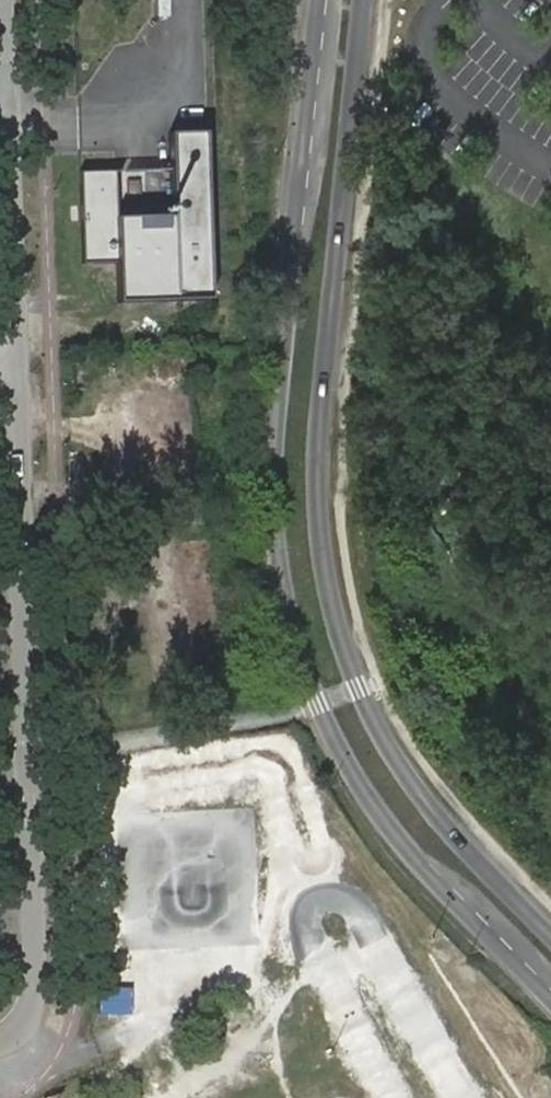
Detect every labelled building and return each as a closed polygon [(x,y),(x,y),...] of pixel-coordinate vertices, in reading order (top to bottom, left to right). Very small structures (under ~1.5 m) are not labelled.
[(126,169),(86,169),(87,263),(124,263),(124,302),(226,301),(224,129),(183,129),(184,215),(127,216),(126,169)]
